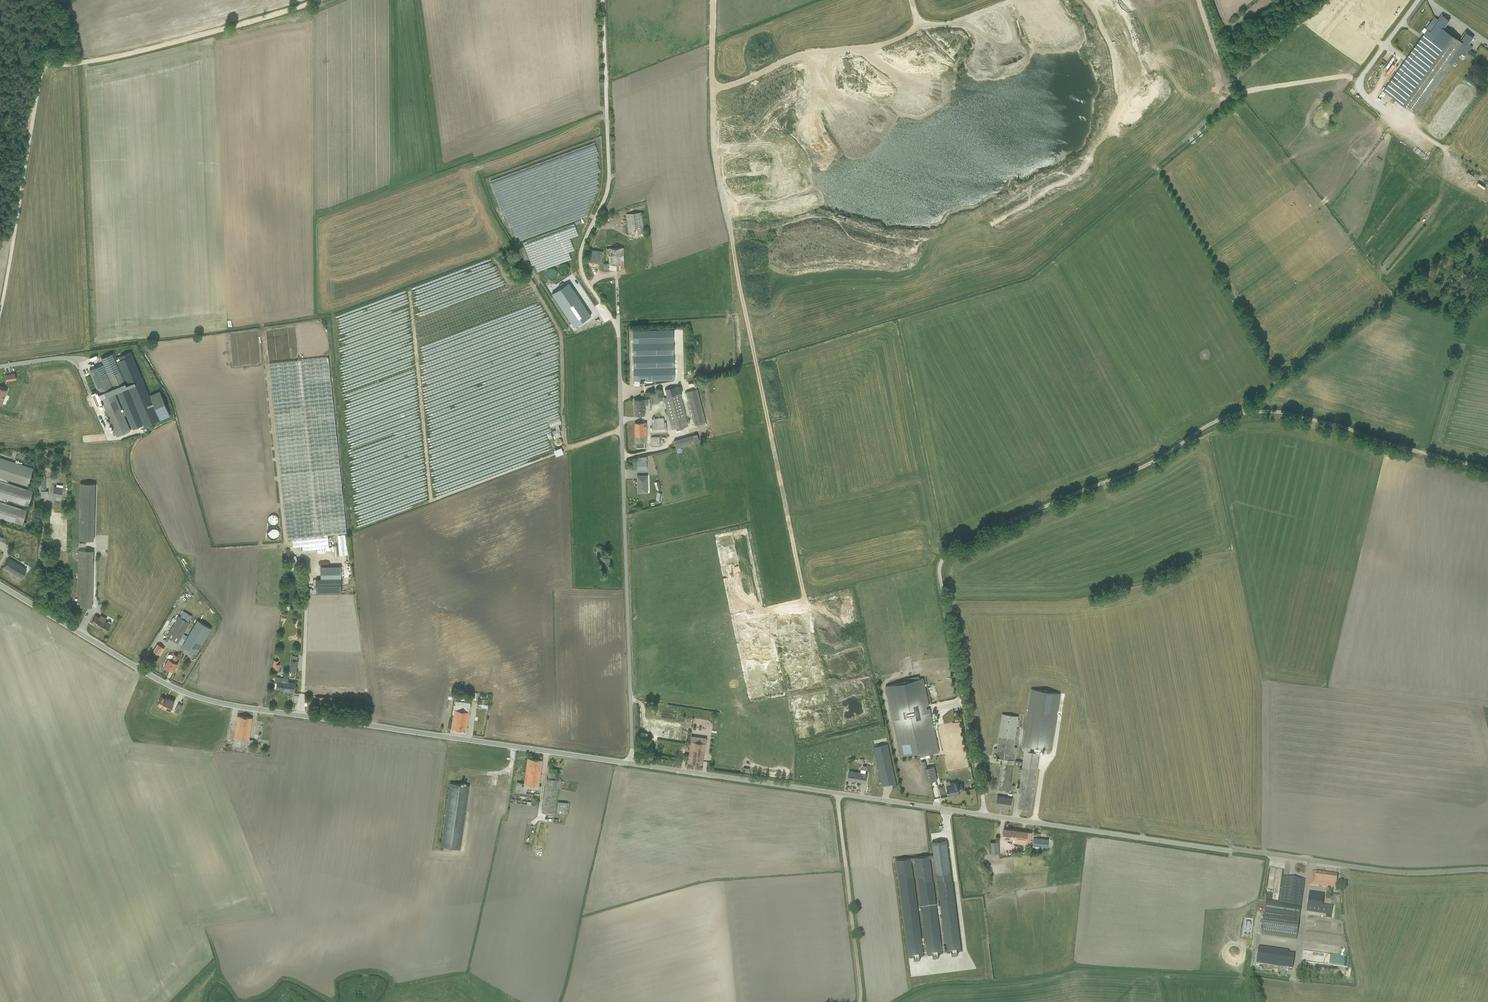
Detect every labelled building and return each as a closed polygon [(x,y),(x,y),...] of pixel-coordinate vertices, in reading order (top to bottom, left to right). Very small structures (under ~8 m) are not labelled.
[(1443,28),(1449,19),(1442,14),(1438,19),(1435,16),(1427,28),(1428,29),(1384,92),(1417,115),(1452,64),(1449,61),(1463,42),(1443,28)] [(1467,53),(1473,57),(1475,54),(1470,50),(1472,46),(1468,44),(1473,37),(1466,32),(1462,38),(1464,40),(1463,42),(1449,61),(1452,64),(1460,53),(1465,56),(1467,53)] [(1395,56),(1384,72),(1387,73),(1397,57),(1395,56)] [(1452,139),(1460,131),(1457,128),(1449,137),(1452,139)] [(629,240),(631,258),(646,256),(643,232),(644,232),(641,212),(626,214),(628,233),(628,234),(629,239),(629,240)] [(599,248),(600,263),(603,263),(604,270),(624,269),(623,251),(624,251),(624,248),(623,248),(623,247),(623,246),(620,246),(620,243),(619,238),(608,239),(608,248),(599,248)] [(673,328),(631,329),(632,385),(639,385),(639,381),(675,380),(673,328)] [(102,402),(117,436),(142,425),(143,427),(171,416),(160,390),(150,394),(131,351),(116,358),(114,353),(102,358),(104,364),(90,370),(98,390),(92,393),(97,405),(102,402)] [(270,363),(288,539),(292,538),(293,546),(302,545),(302,550),(328,547),(328,534),(348,532),(328,357),(270,363)] [(686,392),(693,420),(704,417),(697,389),(686,392)] [(651,393),(653,402),(663,399),(661,390),(651,393)] [(666,399),(672,426),(686,423),(679,396),(666,399)] [(634,400),(635,415),(644,414),(644,406),(646,406),(646,400),(634,400)] [(653,415),(652,427),(664,428),(665,416),(653,415)] [(633,421),(633,440),(645,440),(645,421),(633,421)] [(555,423),(552,425),(553,428),(549,429),(550,432),(558,429),(555,423)] [(674,438),(677,450),(697,445),(694,433),(674,438)] [(657,435),(648,435),(648,445),(657,444),(657,435)] [(652,456),(655,474),(659,473),(657,461),(662,460),(661,457),(666,456),(666,454),(652,456)] [(636,455),(636,466),(647,466),(647,455),(636,455)] [(32,483),(35,474),(0,463),(0,473),(32,483)] [(637,475),(637,492),(648,491),(648,475),(637,475)] [(27,503),(32,487),(0,477),(0,494),(27,503)] [(45,490),(42,490),(42,478),(35,478),(35,497),(44,497),(45,490)] [(79,482),(78,537),(93,538),(94,482),(79,482)] [(53,497),(62,499),(65,488),(56,485),(53,497)] [(645,502),(642,502),(642,506),(652,504),(651,497),(644,498),(645,502)] [(0,499),(0,515),(22,522),(26,507),(0,499)] [(347,533),(337,534),(340,554),(349,553),(347,533)] [(94,550),(80,550),(78,605),(92,605),(94,550)] [(23,577),(28,568),(10,557),(5,567),(23,577)] [(341,566),(320,567),(321,579),(341,578),(341,566)] [(92,624),(108,632),(114,622),(98,613),(92,624)] [(179,642),(190,622),(179,615),(167,636),(179,642)] [(196,655),(216,621),(207,617),(197,634),(190,630),(181,646),(196,655)] [(191,656),(184,652),(181,657),(185,659),(186,658),(189,660),(191,656)] [(166,666),(176,671),(180,663),(177,661),(180,655),(175,653),(172,659),(169,658),(166,666)] [(284,655),(277,654),(276,669),(282,670),(282,667),(285,667),(286,659),(284,659),(284,655)] [(297,668),(289,668),(288,674),(296,674),(296,677),(301,677),(301,674),(297,673),(297,668)] [(276,689),(297,692),(298,682),(289,681),(289,677),(276,675),(275,682),(277,682),(276,689)] [(923,677),(885,685),(900,755),(920,750),(921,755),(940,751),(923,677)] [(1060,691),(1031,687),(1022,744),(1051,748),(1060,691)] [(166,703),(173,707),(178,698),(170,694),(166,703)] [(451,727),(466,729),(468,710),(453,708),(451,727)] [(1008,784),(1021,716),(1002,712),(995,752),(1002,754),(997,782),(1008,784)] [(234,736),(250,739),(254,717),(238,715),(234,736)] [(705,718),(683,715),(682,722),(704,726),(705,718)] [(687,761),(702,762),(705,736),(691,734),(687,761)] [(897,783),(889,745),(875,747),(883,786),(897,783)] [(1031,808),(1040,751),(1026,749),(1017,805),(1031,808)] [(523,782),(538,784),(541,758),(527,756),(523,782)] [(935,765),(924,767),(927,781),(938,779),(935,765)] [(545,774),(545,777),(540,809),(553,811),(559,768),(548,766),(547,774),(545,774)] [(846,778),(865,781),(867,771),(848,768),(846,778)] [(469,783),(450,780),(440,844),(459,847),(469,783)] [(948,794),(962,790),(960,780),(946,783),(948,794)] [(995,804),(1010,806),(1012,795),(997,793),(995,804)] [(570,803),(558,801),(556,810),(569,812),(570,803)] [(1029,843),(1031,830),(1004,826),(1002,835),(1014,837),(1014,840),(1029,843)] [(1048,837),(1034,835),(1032,848),(1039,849),(1044,848),(1047,845),(1048,837)] [(946,839),(931,841),(945,956),(961,955),(946,839)] [(999,856),(998,841),(990,841),(991,856),(999,856)] [(928,854),(914,855),(926,958),(940,956),(928,854)] [(1309,886),(1335,889),(1337,876),(1311,872),(1309,886)] [(1298,908),(1302,877),(1282,875),(1277,906),(1298,908)] [(1272,894),(1270,894),(1271,888),(1265,887),(1263,902),(1275,903),(1276,899),(1272,898),(1272,894)] [(1306,910),(1325,914),(1327,907),(1321,906),(1323,897),(1309,895),(1306,910)] [(1341,896),(1333,895),(1330,913),(1338,914),(1341,896)] [(1262,913),(1260,938),(1298,941),(1300,916),(1262,913)] [(1241,935),(1247,935),(1249,920),(1243,919),(1241,935)]
